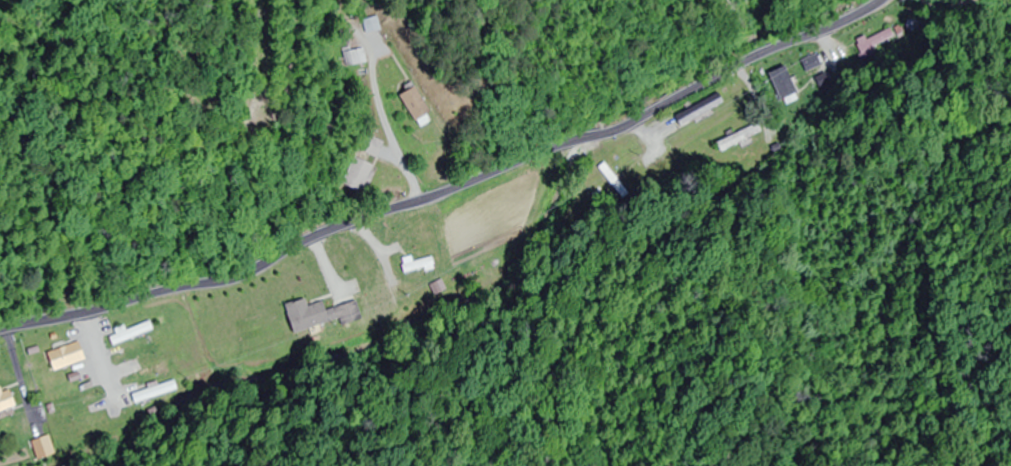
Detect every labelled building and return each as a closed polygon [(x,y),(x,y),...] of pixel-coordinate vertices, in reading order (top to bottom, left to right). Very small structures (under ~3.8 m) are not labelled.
[(365,21),(368,33),(384,29),(381,17),(365,21)] [(880,36),(861,41),(864,52),(883,48),(880,36)] [(348,66),(367,63),(365,48),(346,51),(348,66)] [(822,65),(818,55),(800,62),(805,73),(822,65)] [(823,86),(819,74),(777,87),(781,98),(823,86)] [(428,119),(411,85),(395,93),(412,127),(428,119)] [(673,116),(678,126),(723,103),(718,93),(673,116)] [(335,185),(353,195),(369,167),(351,157),(335,185)] [(611,182),(619,197),(643,184),(639,177),(648,172),(644,164),(611,182)] [(432,269),(429,256),(399,263),(401,276),(432,269)] [(360,322),(355,302),(323,309),(321,303),(306,306),(304,299),(283,304),(290,333),(338,322),(340,326),(360,322)] [(152,331),(148,321),(125,331),(124,328),(106,336),(111,349),(152,331)] [(44,354),(51,373),(83,361),(76,342),(44,354)] [(115,355),(118,366),(157,354),(154,344),(115,355)] [(139,368),(121,373),(124,385),(170,373),(167,361),(140,369),(139,368)] [(0,392),(0,391),(0,412),(14,408),(8,390),(0,392)] [(34,440),(40,460),(55,455),(48,435),(34,440)]
